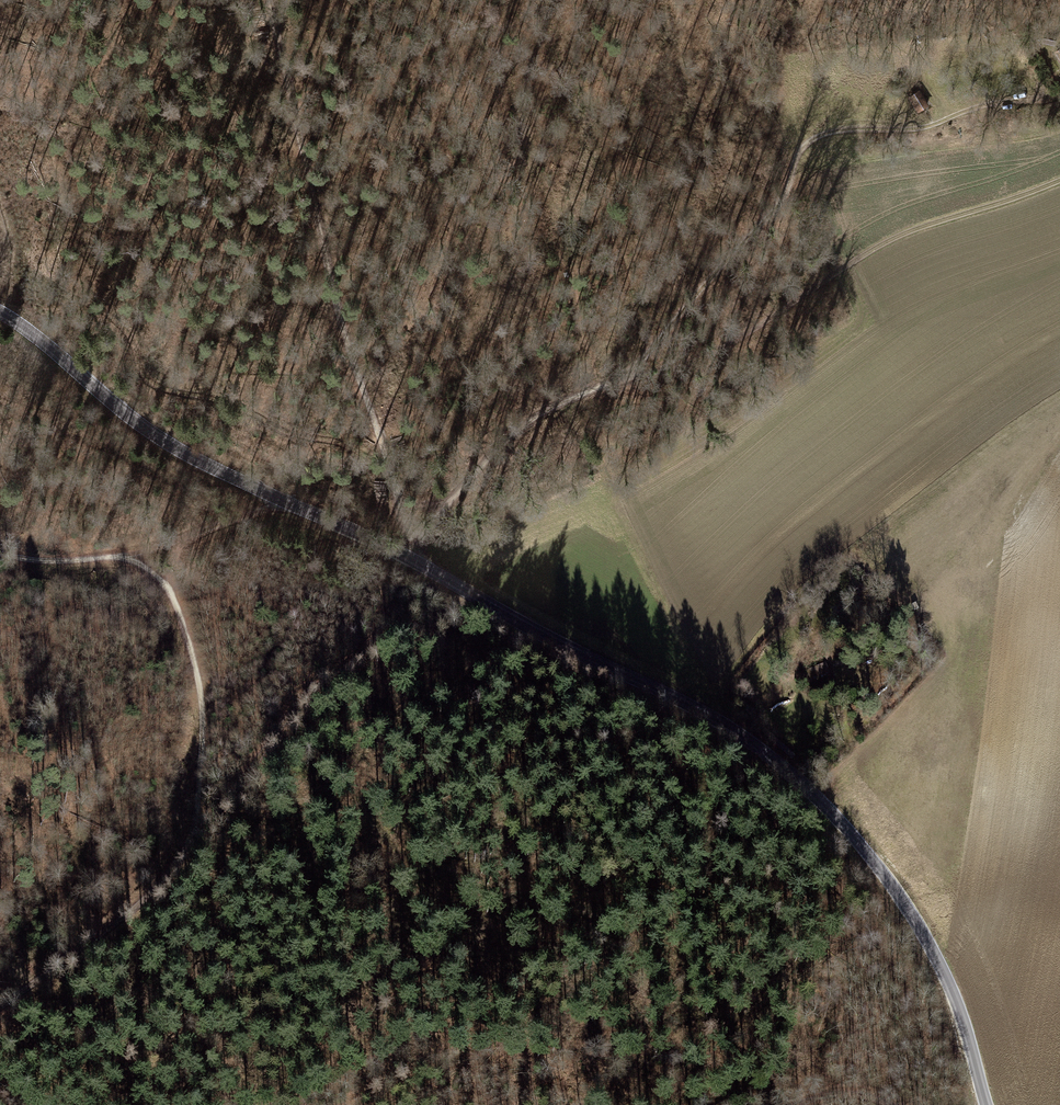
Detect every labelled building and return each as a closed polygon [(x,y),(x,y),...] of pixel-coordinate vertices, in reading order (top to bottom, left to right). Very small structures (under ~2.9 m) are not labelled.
[(1045,30),(1042,42),(1055,45),(1058,34),(1045,30)] [(919,90),(908,97),(917,112),(929,105),(919,90)]
